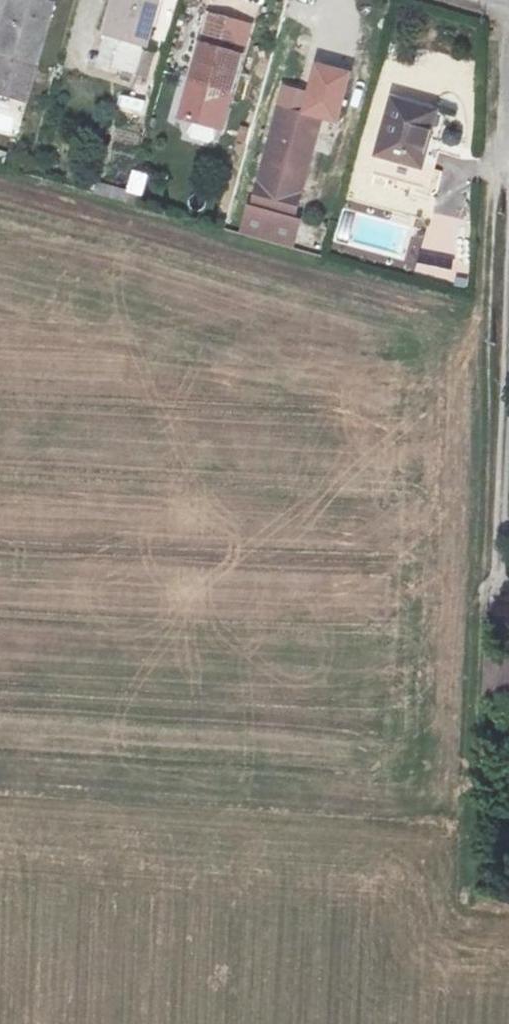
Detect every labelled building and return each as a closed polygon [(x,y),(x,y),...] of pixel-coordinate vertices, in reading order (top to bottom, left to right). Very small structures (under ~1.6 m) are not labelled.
[(0,8),(0,98),(22,104),(51,0),(2,0),(0,8)] [(105,33),(118,37),(110,65),(134,71),(155,0),(114,0),(105,33)] [(178,0),(165,0),(152,38),(163,42),(178,0)] [(248,29),(210,19),(201,48),(192,80),(199,82),(188,120),(220,128),(240,59),(248,29)] [(117,91),(111,105),(140,117),(145,102),(117,91)] [(436,117),(395,105),(379,158),(437,174),(440,158),(426,154),(436,117)] [(322,118),(284,107),(263,183),(292,191),(297,173),(306,175),(322,118)] [(133,171),(128,191),(143,195),(148,175),(133,171)]
